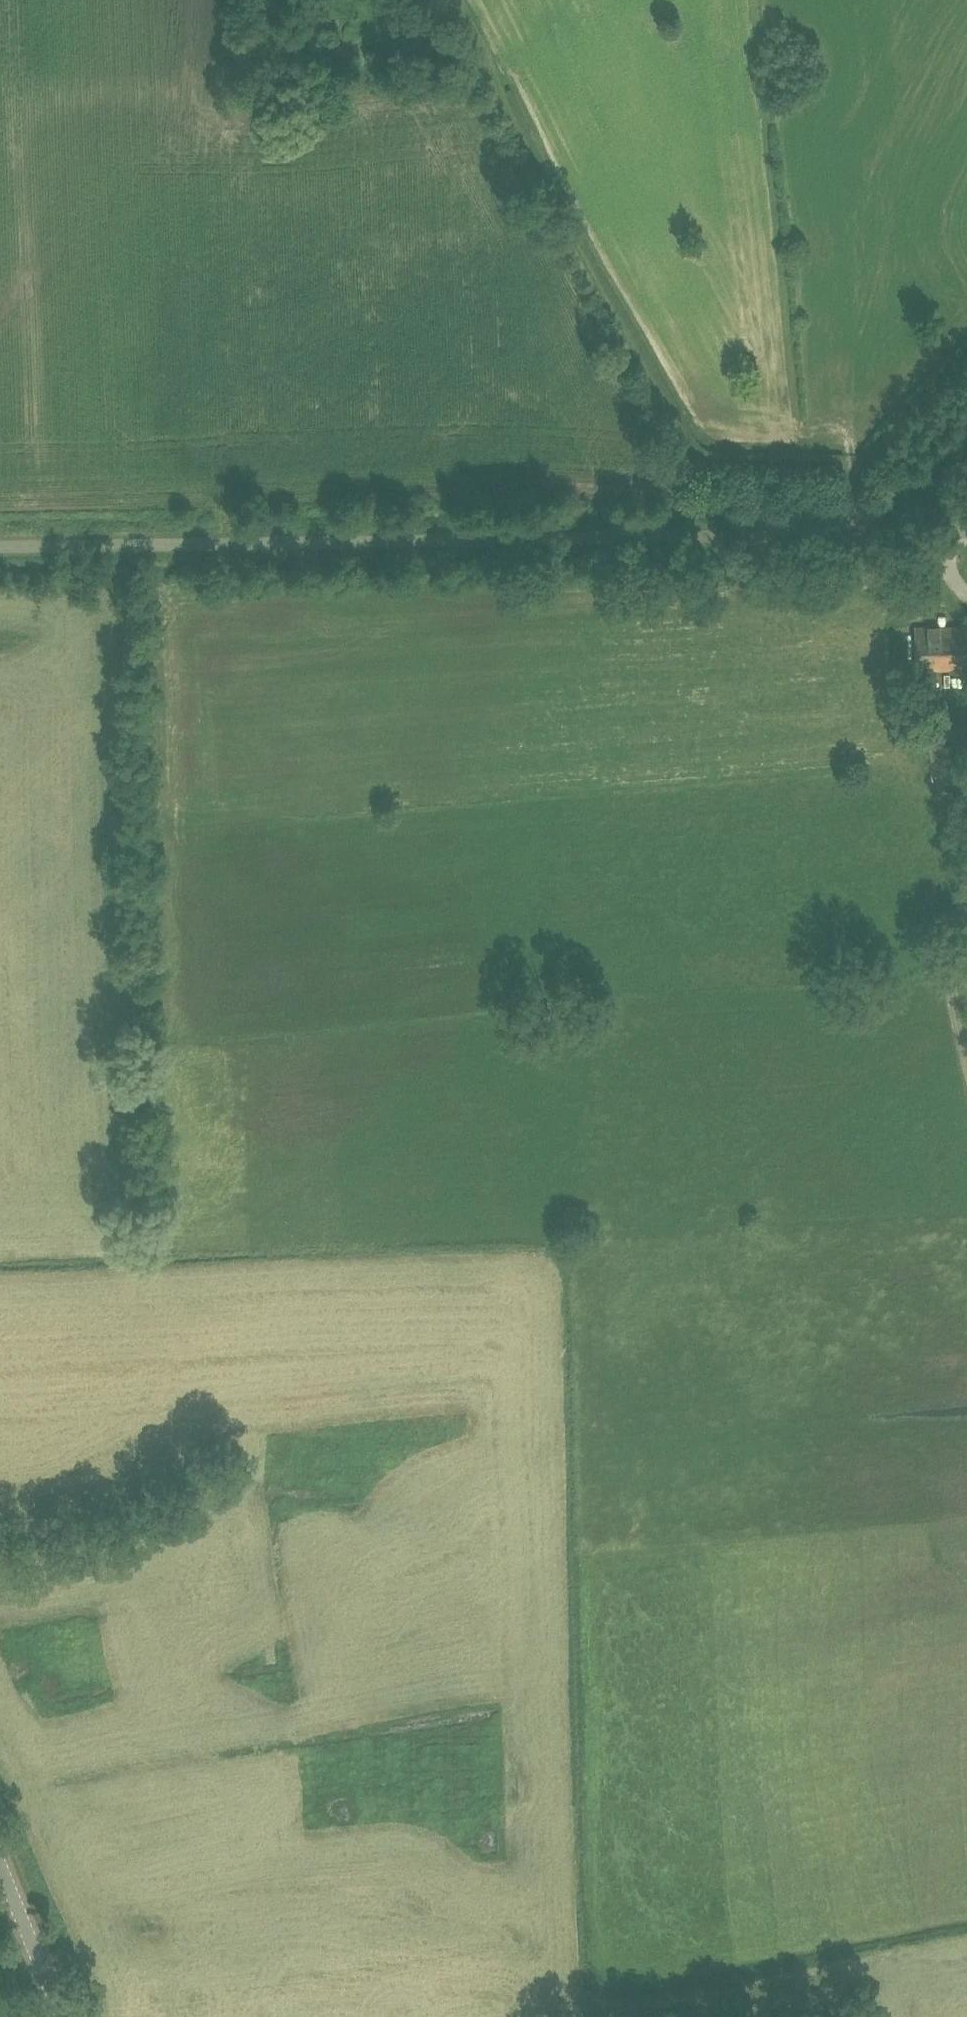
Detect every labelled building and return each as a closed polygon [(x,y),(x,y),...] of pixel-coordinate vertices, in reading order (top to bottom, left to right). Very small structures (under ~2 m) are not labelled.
[(966,669),(966,626),(916,627),(917,670),(966,669)]
